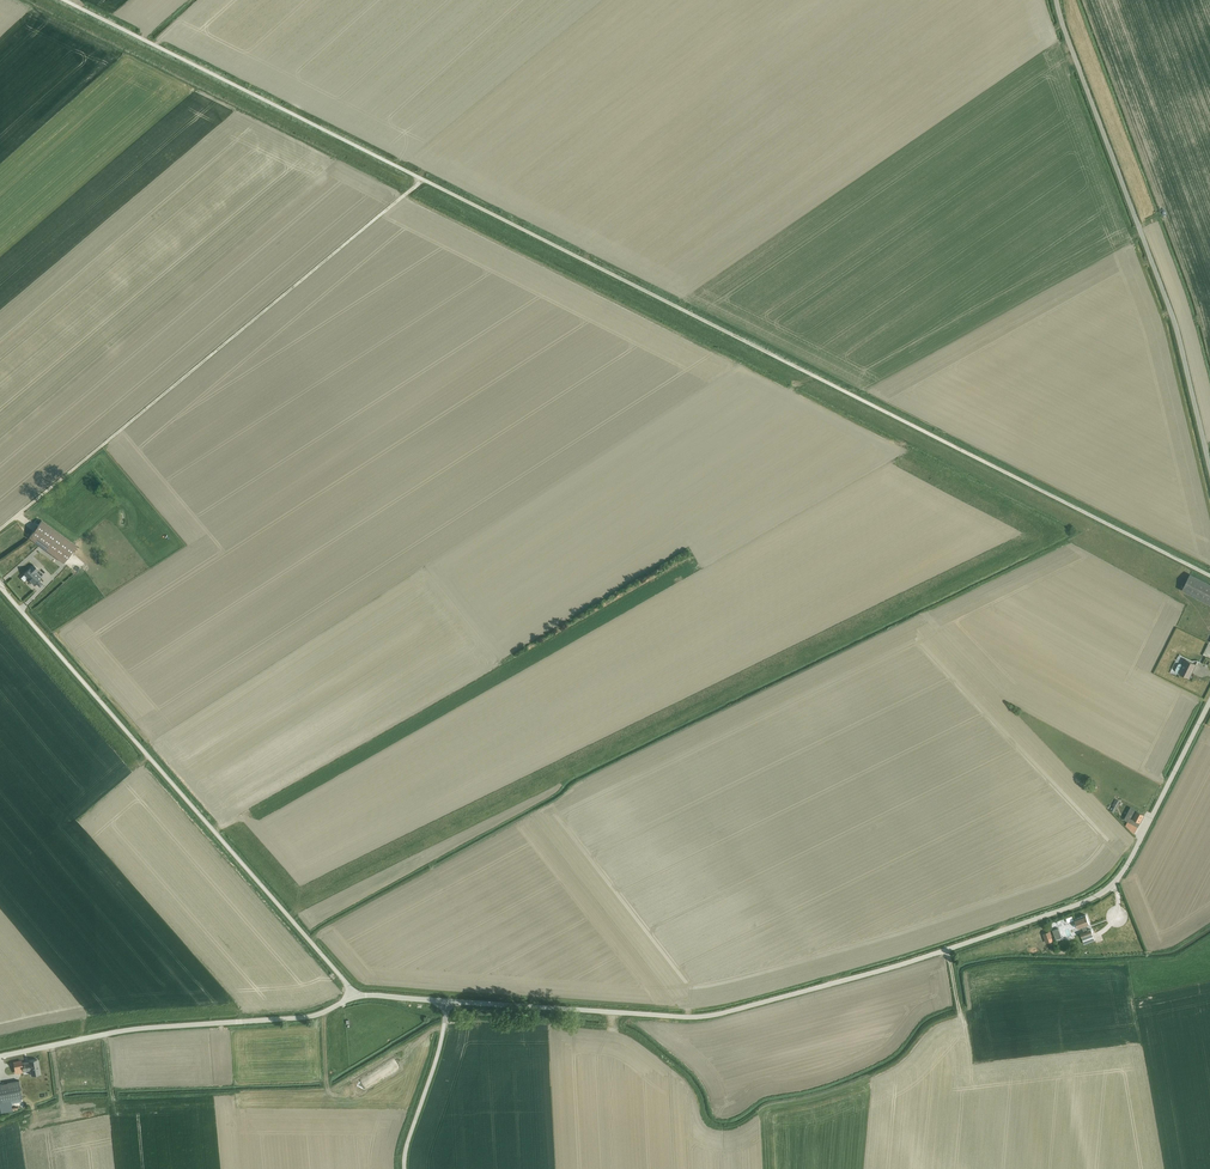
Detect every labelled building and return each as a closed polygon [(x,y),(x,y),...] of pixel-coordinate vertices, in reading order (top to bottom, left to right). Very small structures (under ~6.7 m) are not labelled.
[(42,520),(29,537),(64,563),(76,546),(42,520)] [(33,564),(24,574),(28,578),(27,578),(35,585),(37,583),(40,586),(43,583),(40,580),(42,578),(37,572),(39,570),(33,564)] [(10,572),(4,577),(6,581),(13,575),(10,572)] [(1190,574),(1182,590),(1209,604),(1209,584),(1190,574)] [(1196,664),(1185,659),(1182,664),(1180,663),(1179,664),(1176,669),(1177,672),(1189,678),(1196,664)] [(1112,809),(1111,811),(1115,812),(1120,801),(1116,799),(1112,805),(1114,806),(1112,808),(1111,808),(1111,809),(1112,809)] [(1145,815),(1134,809),(1128,821),(1138,827),(1145,815)] [(1086,915),(1075,919),(1078,929),(1082,927),(1085,926),(1090,924),(1086,915)] [(1085,926),(1082,927),(1084,932),(1080,933),(1085,944),(1096,939),(1092,929),(1087,931),(1085,926)] [(1059,928),(1053,930),(1056,939),(1062,937),(1059,928)] [(1049,932),(1044,933),(1047,942),(1052,940),(1049,932)] [(22,1065),(14,1066),(15,1073),(24,1072),(24,1071),(30,1070),(31,1075),(40,1073),(37,1059),(29,1061),(29,1062),(22,1063),(22,1065)] [(0,1084),(0,1108),(1,1113),(13,1111),(11,1101),(23,1099),(19,1080),(0,1084)]
